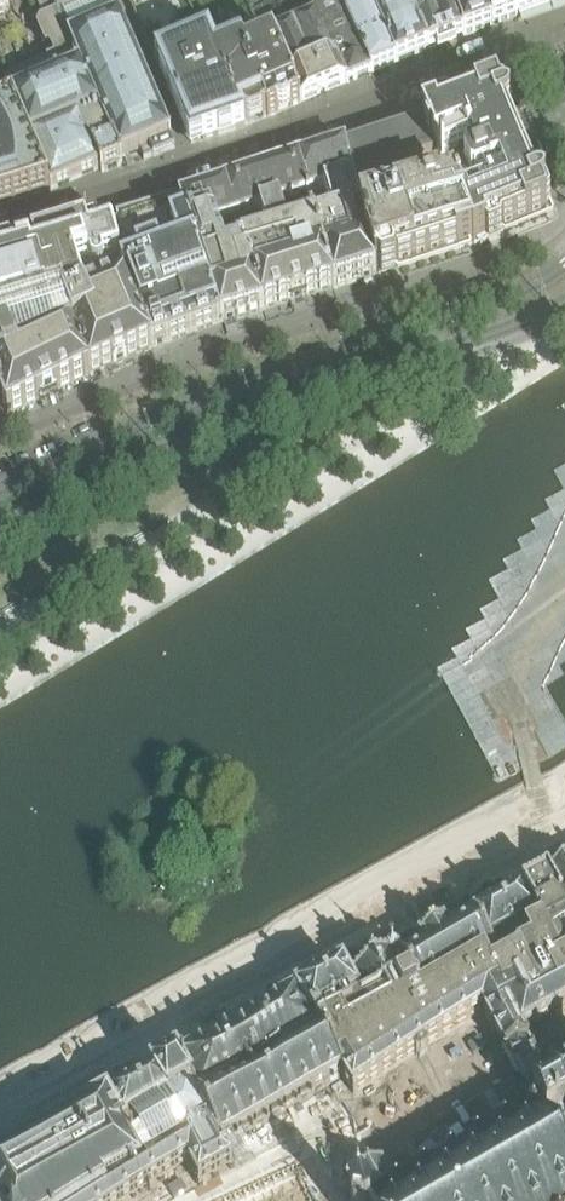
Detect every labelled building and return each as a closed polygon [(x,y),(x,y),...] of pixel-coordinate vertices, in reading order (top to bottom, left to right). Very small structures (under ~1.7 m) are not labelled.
[(9,12),(4,0),(0,0),(0,16),(9,12)] [(112,0),(33,0),(43,23),(39,25),(37,31),(43,48),(49,51),(54,61),(3,83),(10,100),(45,192),(50,191),(50,190),(51,190),(100,170),(102,174),(123,165),(121,160),(140,152),(144,161),(153,157),(153,158),(175,149),(171,139),(112,0)] [(334,0),(305,0),(313,15),(293,24),(314,68),(336,58),(348,83),(348,84),(372,74),(334,0)] [(366,0),(334,0),(372,74),(396,64),(366,0)] [(396,64),(421,53),(428,50),(408,0),(366,0),(396,64)] [(449,0),(408,0),(428,50),(464,36),(449,0)] [(511,0),(449,0),(464,36),(475,32),(518,17),(511,0)] [(518,17),(564,0),(511,0),(518,17)] [(314,68),(293,24),(268,35),(301,104),(348,83),(336,58),(314,68)] [(301,104),(268,35),(262,40),(220,60),(213,45),(201,50),(196,36),(163,50),(168,61),(157,66),(190,146),(236,130),(245,127),(244,124),(267,116),(268,117),(301,104)] [(547,214),(497,93),(423,122),(347,147),(354,180),(410,163),(412,166),(437,158),(439,164),(430,168),(436,180),(444,177),(449,190),(363,218),(377,275),(473,244),(473,245),(547,214)] [(10,100),(0,104),(0,206),(45,192),(10,100)] [(360,219),(359,216),(361,215),(354,180),(347,147),(346,147),(302,161),(310,194),(321,190),(332,221),(315,226),(331,288),(331,289),(333,288),(333,289),(338,288),(338,287),(372,277),(377,276),(377,275),(363,218),(360,219)] [(310,194),(302,161),(301,161),(229,184),(239,214),(258,208),(259,211),(281,204),(310,194)] [(239,214),(229,184),(180,200),(190,230),(233,217),(239,214)] [(219,324),(190,230),(180,200),(131,216),(111,222),(129,280),(151,348),(219,324)] [(315,226),(291,234),(281,204),(259,211),(268,238),(246,245),(266,308),(290,301),(306,296),(331,288),(315,226)] [(266,308),(246,245),(242,246),(233,217),(190,230),(219,324),(220,323),(220,324),(225,323),(225,322),(242,317),(259,312),(264,311),(264,309),(266,309),(266,308)] [(120,262),(125,282),(129,280),(111,222),(107,223),(107,224),(96,228),(95,226),(35,245),(62,308),(84,299),(76,274),(89,271),(91,275),(93,277),(96,278),(99,278),(102,276),(103,275),(103,272),(102,267),(120,262)] [(85,377),(89,375),(62,308),(35,245),(0,255),(0,395),(3,401),(8,414),(12,412),(37,400),(60,389),(85,377)] [(125,282),(84,299),(62,308),(89,375),(112,365),(112,366),(128,359),(128,358),(151,348),(129,280),(125,282)] [(553,879),(549,871),(548,871),(537,876),(541,885),(531,890),(524,895),(523,893),(474,922),(475,923),(449,939),(444,931),(421,945),(425,952),(397,969),(394,963),(351,986),(344,973),(297,998),(322,1042),(343,1078),(354,1095),(415,1054),(417,1056),(421,1057),(424,1056),(426,1055),(427,1050),(425,1047),(483,1014),(494,1033),(502,1048),(521,1038),(521,1040),(524,1039),(522,1036),(564,1013),(564,873),(553,879)] [(149,1189),(188,1166),(199,1186),(233,1167),(223,1147),(332,1084),(343,1078),(322,1042),(297,998),(277,1010),(178,1065),(155,1078),(153,1079),(154,1081),(111,1107),(108,1109),(107,1107),(0,1166),(0,1200),(129,1200),(149,1189)] [(525,1090),(534,1105),(554,1094),(538,1066),(524,1039),(521,1040),(521,1038),(502,1048),(506,1055),(505,1055),(505,1056),(503,1056),(505,1060),(507,1059),(507,1060),(508,1060),(515,1073),(515,1074),(513,1075),(514,1076),(515,1078),(517,1077),(518,1078),(519,1078),(525,1090)] [(534,1105),(533,1106),(535,1110),(530,1113),(534,1120),(506,1136),(502,1129),(497,1132),(501,1139),(479,1151),(475,1145),(470,1148),(474,1154),(452,1167),(448,1160),(443,1163),(447,1170),(425,1183),(421,1176),(416,1179),(420,1185),(402,1195),(399,1189),(396,1190),(382,1166),(353,1183),(363,1200),(564,1200),(564,1087),(554,1094),(534,1105)]
